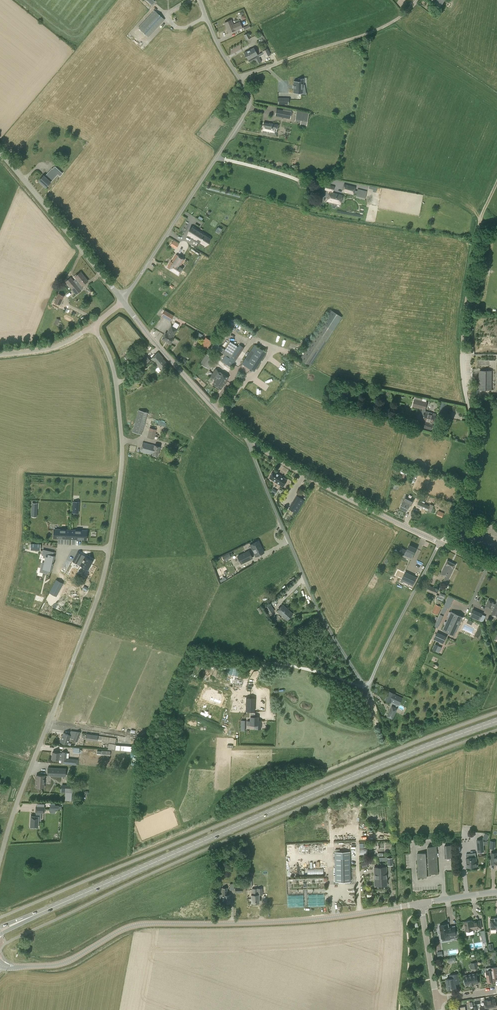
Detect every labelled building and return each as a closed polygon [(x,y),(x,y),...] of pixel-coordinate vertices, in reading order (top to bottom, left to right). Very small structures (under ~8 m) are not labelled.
[(155,10),(138,29),(148,38),(165,19),(155,10)] [(189,23),(185,16),(182,18),(181,16),(174,20),(176,25),(180,23),(182,26),(189,23)] [(224,23),(229,33),(235,31),(242,28),(240,22),(233,25),(231,20),(224,23)] [(244,53),(248,60),(257,55),(253,48),(244,53)] [(263,52),(257,55),(248,60),(249,63),(252,61),(253,62),(255,61),(257,64),(261,62),(258,57),(264,54),(263,52)] [(293,93),(303,93),(302,93),(302,85),(303,85),(303,79),(304,79),(304,78),(298,78),(298,79),(298,81),(294,81),(294,85),(293,85),(293,86),(293,88),(293,89),(294,89),(294,93),(293,93)] [(276,109),(275,116),(290,119),(292,109),(283,108),(283,110),(276,109)] [(304,123),(306,113),(296,111),(295,121),(304,123)] [(270,123),(269,123),(264,122),(262,132),(268,133),(267,134),(276,135),(279,125),(270,123)] [(39,181),(45,187),(50,182),(55,177),(58,174),(60,176),(63,173),(55,166),(53,169),(52,168),(44,176),(39,181)] [(353,195),(355,187),(344,184),(342,192),(353,195)] [(332,193),(334,187),(326,185),(325,190),(330,191),(327,201),(340,204),(342,196),(332,193)] [(363,192),(357,191),(355,197),(364,200),(367,191),(363,190),(363,192)] [(188,236),(204,246),(209,237),(201,232),(201,231),(201,232),(199,230),(198,231),(193,228),(188,236)] [(182,269),(179,267),(184,259),(176,254),(171,262),(168,267),(179,274),(182,269)] [(65,281),(70,288),(84,276),(80,272),(75,277),(76,279),(74,281),(71,277),(65,281)] [(88,281),(84,276),(70,288),(76,295),(81,291),(79,287),(82,286),(88,281)] [(60,305),(64,296),(58,294),(54,302),(60,305)] [(165,311),(162,316),(171,321),(174,316),(165,311)] [(331,311),(299,359),(310,366),(341,317),(331,311)] [(211,357),(234,323),(228,320),(200,363),(206,367),(212,358),(211,357)] [(167,334),(166,333),(162,339),(171,344),(175,338),(173,337),(178,329),(172,326),(167,334)] [(211,340),(205,337),(200,345),(206,348),(211,340)] [(229,358),(237,346),(230,341),(222,353),(225,355),(221,360),(231,367),(244,348),(239,345),(230,358),(229,358)] [(242,364),(254,371),(266,352),(255,345),(242,364)] [(158,352),(151,359),(155,364),(156,364),(160,368),(167,362),(158,352)] [(140,363),(144,367),(151,361),(147,357),(140,363)] [(216,369),(211,377),(215,380),(213,384),(221,389),(228,378),(216,369)] [(479,390),(491,390),(491,386),(492,371),(479,371),(479,386),(479,390)] [(412,406),(425,410),(427,402),(414,399),(412,406)] [(148,413),(138,410),(132,431),(142,434),(148,413)] [(433,424),(432,424),(433,422),(435,415),(428,414),(429,412),(425,411),(425,412),(424,412),(422,420),(430,422),(430,423),(425,422),(424,428),(432,430),(433,424)] [(156,429),(149,428),(147,437),(154,439),(156,429)] [(157,456),(160,447),(155,445),(143,442),(140,452),(152,455),(157,456)] [(273,471),(269,478),(282,486),(287,480),(278,474),(277,473),(276,473),(273,471)] [(296,513),(304,500),(297,496),(289,509),(296,513)] [(407,511),(410,505),(411,505),(413,500),(406,497),(400,508),(407,511)] [(417,506),(428,511),(431,512),(434,506),(430,504),(429,505),(419,501),(417,506)] [(54,529),(54,530),(54,538),(70,539),(70,531),(70,530),(66,530),(59,529),(54,529)] [(70,530),(70,531),(70,539),(86,539),(86,531),(86,530),(82,530),(74,530),(70,530)] [(250,545),(256,556),(264,552),(258,541),(250,545)] [(416,548),(409,545),(407,550),(401,548),(399,552),(412,558),(414,554),(416,548)] [(41,568),(42,569),(41,572),(47,573),(48,570),(51,570),(54,556),(52,556),(53,552),(43,550),(42,555),(46,556),(44,564),(42,563),(41,568)] [(237,556),(241,564),(253,558),(249,550),(237,556)] [(93,560),(85,556),(77,552),(72,561),(77,563),(80,565),(80,566),(88,570),(93,560)] [(455,564),(447,561),(446,564),(445,564),(440,574),(446,576),(442,583),(446,585),(454,568),(453,568),(455,564)] [(417,577),(405,571),(401,580),(413,585),(417,577)] [(56,596),(63,583),(56,579),(49,593),(56,596)] [(426,597),(434,600),(436,595),(438,589),(427,585),(425,591),(427,591),(427,593),(428,593),(426,597)] [(496,613),(496,602),(496,604),(493,603),(494,602),(489,600),(486,606),(491,608),(491,607),(494,609),(493,611),(496,613)] [(269,614),(274,610),(270,604),(264,607),(269,614)] [(282,604),(276,611),(286,620),(293,614),(282,604)] [(441,606),(435,604),(432,612),(438,615),(441,606)] [(470,616),(479,621),(482,614),(473,610),(470,616)] [(457,627),(458,626),(458,625),(459,624),(459,623),(459,622),(460,620),(460,619),(461,618),(462,617),(462,616),(451,611),(448,618),(449,619),(448,622),(447,621),(444,627),(450,630),(451,629),(452,629),(453,629),(455,629),(456,628),(457,627)] [(434,639),(443,644),(446,637),(437,633),(434,639)] [(227,674),(238,675),(239,665),(228,664),(227,674)] [(220,704),(221,700),(219,699),(221,695),(217,693),(217,691),(212,689),(212,692),(208,690),(206,694),(204,694),(202,698),(204,699),(203,701),(198,699),(194,711),(200,713),(203,705),(215,709),(212,717),(218,719),(222,708),(217,706),(217,704),(220,704)] [(391,692),(390,695),(388,694),(385,699),(390,702),(391,700),(399,704),(402,698),(394,694),(391,692)] [(242,710),(242,711),(255,712),(255,698),(238,698),(238,710),(242,710)] [(392,719),(395,712),(390,709),(387,716),(392,719)] [(250,712),(250,717),(250,721),(247,721),(247,725),(256,725),(256,729),(261,729),(261,720),(258,720),(258,717),(255,717),(255,713),(250,712)] [(71,743),(68,742),(70,738),(73,739),(73,740),(77,741),(81,732),(76,731),(76,732),(70,731),(69,734),(63,733),(60,742),(67,744),(70,745),(71,743)] [(86,734),(85,740),(97,741),(115,743),(115,738),(98,736),(98,735),(86,734)] [(109,743),(108,749),(115,751),(135,752),(136,747),(116,745),(116,744),(109,743)] [(53,752),(52,759),(59,760),(61,760),(61,763),(77,765),(78,759),(66,759),(67,752),(62,752),(62,753),(59,752),(53,752)] [(66,768),(48,767),(47,776),(66,777),(66,768)] [(36,787),(44,787),(44,775),(36,775),(36,787)] [(65,800),(72,800),(73,785),(61,785),(61,792),(65,792),(65,800)] [(31,816),(30,827),(38,827),(38,817),(41,817),(41,813),(44,813),(45,807),(36,807),(35,812),(36,812),(36,816),(31,816)] [(445,858),(452,858),(451,845),(444,846),(445,858)] [(427,853),(417,853),(419,877),(427,877),(427,876),(429,876),(429,874),(436,873),(435,846),(426,847),(427,853)] [(350,851),(335,852),(335,882),(350,882),(350,851)] [(476,857),(466,858),(467,868),(477,867),(476,857)] [(379,867),(374,867),(375,885),(382,885),(387,885),(386,867),(379,867)] [(230,903),(230,894),(228,894),(227,888),(222,888),(222,894),(218,895),(218,899),(222,899),(223,903),(226,903),(226,904),(229,904),(229,903),(230,903)] [(251,903),(259,903),(259,895),(263,895),(262,890),(262,888),(252,888),(252,895),(251,895),(251,903)] [(472,922),(472,920),(464,922),(466,931),(467,935),(474,934),(473,929),(481,928),(480,921),(472,922)] [(439,929),(439,930),(439,933),(440,933),(441,933),(441,938),(442,938),(442,941),(447,941),(450,940),(450,939),(456,939),(459,938),(458,931),(456,931),(455,926),(448,927),(448,924),(439,926),(440,929),(439,929)] [(488,982),(496,981),(495,977),(496,977),(496,967),(491,968),(491,970),(486,971),(488,982)] [(478,983),(477,973),(464,976),(466,985),(470,985),(474,984),(478,983)] [(458,974),(451,975),(452,978),(446,979),(448,989),(456,987),(455,981),(459,980),(458,974)] [(496,1006),(495,999),(484,1001),(485,1006),(480,1007),(481,1009),(488,1009),(487,1008),(496,1006)]
